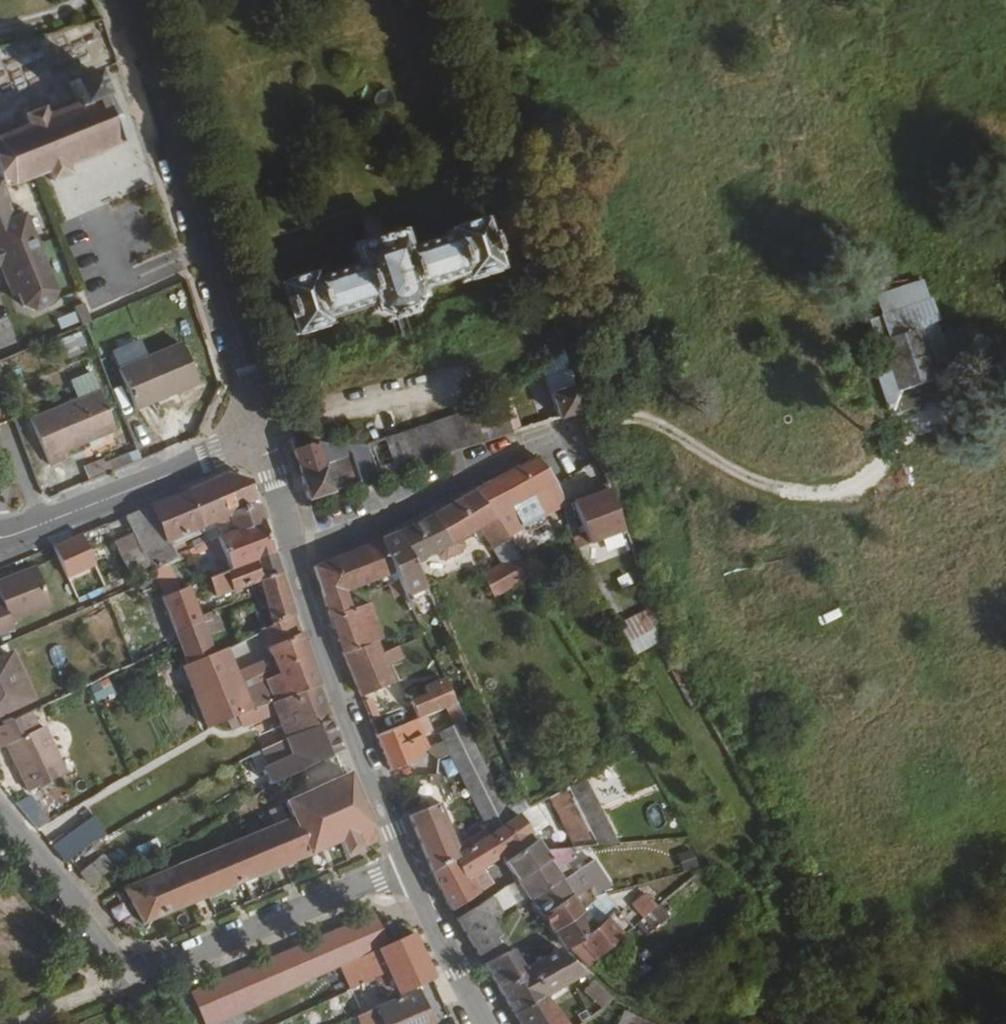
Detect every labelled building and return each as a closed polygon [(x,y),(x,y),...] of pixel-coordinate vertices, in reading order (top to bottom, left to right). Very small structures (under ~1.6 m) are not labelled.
[(114,83),(107,85),(104,84),(99,82),(94,77),(68,88),(69,94),(59,98),(67,118),(49,124),(45,115),(26,123),(29,135),(16,140),(14,135),(10,136),(11,140),(0,144),(0,182),(4,181),(12,188),(13,190),(16,188),(15,186),(29,181),(30,183),(33,182),(32,180),(46,175),(50,185),(68,178),(64,168),(99,155),(99,157),(102,156),(101,154),(117,148),(122,146),(108,104),(107,101),(107,97),(108,92),(110,88),(114,83)] [(0,193),(0,271),(7,269),(24,310),(34,314),(52,305),(55,296),(22,217),(11,222),(0,193)] [(398,232),(348,248),(356,271),(314,284),(312,278),(275,290),(291,342),(328,331),(327,326),(369,313),(371,320),(375,318),(375,319),(376,319),(376,320),(377,321),(377,322),(378,322),(379,323),(380,324),(381,324),(382,324),(383,324),(384,324),(385,324),(386,324),(387,328),(394,325),(398,338),(408,335),(404,323),(411,320),(410,316),(411,316),(412,316),(413,315),(414,314),(415,313),(415,312),(416,311),(416,310),(416,309),(416,308),(416,307),(416,306),(420,304),(418,297),(460,284),(462,289),(499,278),(483,225),(446,237),(447,242),(405,255),(398,232)] [(77,313),(84,331),(93,327),(85,310),(77,313)] [(60,339),(67,357),(88,349),(82,331),(60,339)] [(144,337),(114,348),(119,363),(149,353),(144,337)] [(181,352),(118,377),(134,418),(197,393),(181,352)] [(931,353),(902,360),(908,382),(885,389),(898,434),(965,417),(958,391),(943,395),(931,353)] [(567,396),(575,394),(569,375),(561,377),(567,396)] [(560,425),(584,417),(575,394),(567,396),(552,401),(560,425)] [(101,396),(32,424),(51,469),(65,463),(63,458),(117,436),(101,396)] [(366,453),(289,448),(300,482),(323,475),(331,498),(519,438),(509,407),(366,453)] [(135,447),(86,468),(91,478),(140,457),(135,447)] [(556,514),(549,486),(538,464),(472,499),(503,543),(556,514)] [(323,475),(300,482),(307,506),(331,498),(323,475)] [(128,523),(148,574),(150,580),(178,568),(170,549),(214,528),(221,544),(263,530),(250,489),(230,481),(153,513),(128,523)] [(589,545),(624,532),(608,486),(592,491),(594,496),(574,503),(589,545)] [(503,543),(472,499),(399,539),(413,568),(414,566),(425,559),(477,531),(495,556),(507,549),(503,543)] [(273,561),(263,530),(221,544),(217,546),(221,556),(215,559),(220,570),(225,568),(229,577),(273,561)] [(413,568),(399,539),(379,548),(392,576),(406,606),(427,597),(414,566),(413,568)] [(392,576),(379,548),(315,576),(345,660),(376,648),(384,645),(389,659),(397,656),(423,643),(412,618),(378,632),(370,612),(352,620),(345,597),(392,576)] [(280,581),(273,561),(229,577),(221,581),(229,600),(248,593),(259,588),(280,581)] [(494,600),(531,581),(518,563),(485,581),(494,600)] [(150,580),(154,587),(155,586),(163,605),(195,590),(184,565),(178,568),(150,580)] [(0,608),(0,640),(13,635),(10,627),(52,611),(36,572),(0,587),(0,601),(2,607),(0,608)] [(280,581),(259,588),(261,593),(281,586),(280,581)] [(259,629),(262,636),(293,623),(281,586),(261,593),(263,600),(271,624),(259,629)] [(196,593),(188,597),(191,605),(199,602),(196,593)] [(188,596),(163,605),(162,605),(175,642),(200,633),(198,626),(196,620),(191,605),(188,597),(188,596)] [(408,610),(412,618),(423,643),(437,636),(421,603),(408,610)] [(666,639),(651,607),(619,622),(635,655),(666,639)] [(213,633),(225,630),(220,609),(208,612),(213,633)] [(268,653),(298,640),(293,623),(262,636),(267,654),(268,653)] [(251,641),(262,636),(259,629),(249,633),(251,641)] [(175,642),(178,653),(187,678),(191,676),(211,664),(209,659),(205,646),(200,633),(175,642)] [(206,742),(237,725),(316,694),(298,640),(268,653),(275,675),(236,689),(222,659),(211,664),(191,676),(202,704),(194,708),(206,742)] [(217,648),(220,655),(234,648),(231,642),(217,648)] [(205,646),(209,659),(216,657),(211,643),(205,646)] [(376,648),(345,660),(361,705),(394,692),(387,676),(382,663),(376,648)] [(403,668),(397,656),(389,659),(382,663),(387,676),(403,668)] [(16,658),(0,666),(0,719),(36,703),(16,658)] [(277,722),(285,747),(327,731),(320,713),(322,713),(316,694),(237,725),(241,736),(277,722)] [(439,736),(450,761),(472,753),(460,727),(463,726),(456,711),(448,715),(454,730),(439,736)] [(0,732),(0,742),(4,751),(9,749),(30,796),(67,779),(46,732),(41,734),(34,717),(0,732)] [(395,717),(369,727),(376,743),(402,733),(395,717)] [(285,747),(296,782),(337,762),(328,731),(327,731),(285,747)] [(376,743),(390,779),(423,767),(414,745),(408,748),(402,733),(376,743)] [(489,843),(514,829),(476,751),(472,753),(450,761),(489,843)] [(343,865),(378,850),(347,784),(287,812),(291,829),(240,849),(123,897),(143,931),(339,852),(343,865)] [(591,861),(569,797),(541,813),(559,864),(565,863),(591,861)] [(442,814),(461,860),(469,855),(450,810),(442,814)] [(409,825),(433,879),(459,863),(458,861),(461,860),(442,814),(441,811),(409,825)] [(33,814),(24,819),(37,836),(43,833),(33,814)] [(63,870),(68,867),(89,850),(106,846),(96,828),(67,846),(58,835),(44,846),(63,870)] [(459,863),(469,883),(482,876),(484,880),(490,876),(488,872),(504,863),(508,871),(537,855),(524,834),(518,837),(514,829),(489,843),(489,844),(469,855),(461,860),(458,861),(459,863)] [(685,870),(701,863),(694,846),(678,853),(685,870)] [(68,867),(78,879),(99,863),(89,850),(68,867)] [(565,863),(559,864),(543,866),(537,855),(508,871),(519,888),(548,871),(561,891),(570,905),(581,902),(569,883),(565,884),(559,875),(570,870),(565,863)] [(99,863),(78,879),(88,892),(109,875),(99,863)] [(433,879),(450,919),(472,906),(462,887),(469,883),(459,863),(433,879)] [(520,890),(527,903),(531,909),(561,891),(548,871),(519,888),(520,890)] [(462,887),(472,906),(479,902),(475,894),(469,883),(462,887)] [(475,894),(479,902),(489,896),(486,889),(475,894)] [(506,897),(515,911),(527,903),(520,890),(506,897)] [(561,891),(531,909),(540,924),(570,905),(561,891)] [(490,907),(499,921),(515,911),(506,897),(490,907)] [(646,903),(628,906),(629,913),(646,910),(646,903)] [(580,920),(570,905),(540,924),(550,938),(580,920)] [(456,929),(478,965),(496,954),(493,948),(498,945),(488,928),(499,921),(490,907),(456,929)] [(605,928),(622,945),(596,910),(580,920),(550,938),(564,957),(567,954),(566,953),(605,928)] [(378,920),(191,996),(198,1008),(207,1023),(245,1008),(259,1002),(345,968),(390,948),(378,920)] [(633,936),(643,928),(636,920),(626,928),(633,936)] [(567,954),(587,974),(622,945),(605,928),(566,953),(567,954)] [(419,947),(418,937),(390,948),(345,968),(354,990),(374,982),(391,975),(426,961),(419,947)] [(484,972),(513,1020),(543,1004),(586,981),(559,956),(524,976),(516,963),(511,965),(507,959),(484,972)] [(399,995),(435,981),(426,961),(391,975),(399,995)] [(383,1002),(399,995),(391,975),(374,982),(383,1002)] [(604,1010),(611,1004),(589,984),(583,989),(604,1010)] [(378,1011),(383,1023),(429,1023),(427,1019),(435,1016),(436,1016),(433,1007),(432,1009),(425,1011),(419,995),(378,1011)] [(264,1015),(259,1002),(245,1008),(250,1021),(264,1015)] [(515,1023),(559,1023),(543,1004),(513,1020),(515,1023)] [(245,1008),(207,1023),(251,1023),(250,1021),(245,1008)] [(637,1020),(624,1014),(621,1020),(628,1023),(635,1023),(637,1020)]
